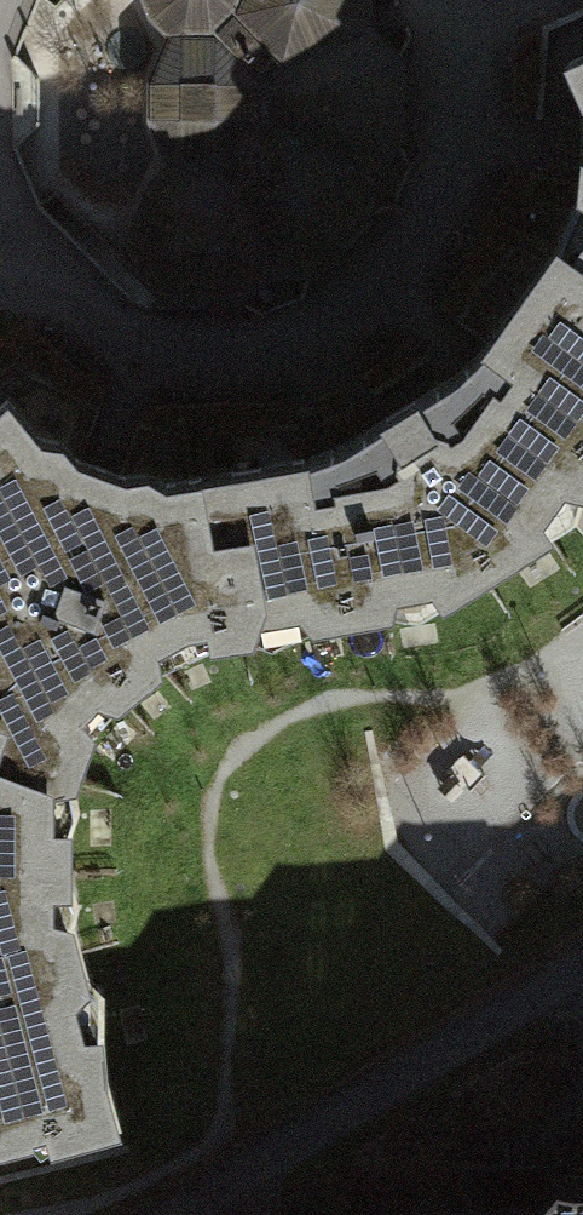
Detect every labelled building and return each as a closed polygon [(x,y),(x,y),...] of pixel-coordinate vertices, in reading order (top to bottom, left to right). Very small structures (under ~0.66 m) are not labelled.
[(155,11),(178,32),(167,61),(178,84),(178,115),(167,137),(178,163),(156,184),(124,263),(158,297),(233,296),(263,312),(301,294),(311,265),(328,229),(360,212),(393,204),(411,162),(394,134),(396,63),(362,29),(361,0),(151,0),(155,11)] [(558,58),(574,95),(573,163),(569,191),(544,248),(582,277),(582,47),(558,58)] [(39,74),(12,51),(12,145),(40,122),(39,74)] [(575,323),(582,313),(582,277),(544,248),(477,341),(444,371),(402,398),(335,439),(292,456),(183,475),(195,541),(236,533),(246,595),(234,622),(235,628),(261,636),(305,616),(379,604),(408,607),(556,517),(565,512),(572,482),(582,467),(582,329),(575,323)] [(62,774),(79,723),(111,689),(131,680),(147,659),(205,634),(235,628),(234,622),(246,595),(236,533),(195,541),(183,475),(154,480),(137,469),(114,472),(65,454),(50,437),(29,433),(0,401),(0,767),(25,776),(54,772),(62,774)] [(17,1127),(29,1143),(45,1133),(107,1117),(92,1066),(90,1025),(90,987),(76,970),(60,912),(64,894),(58,877),(58,819),(65,795),(62,774),(54,772),(25,776),(0,767),(0,1132),(17,1127)] [(564,1180),(505,1182),(506,1164),(494,1165),(460,1167),(460,1207),(422,1207),(415,1214),(582,1214),(582,1180),(564,1180)]
